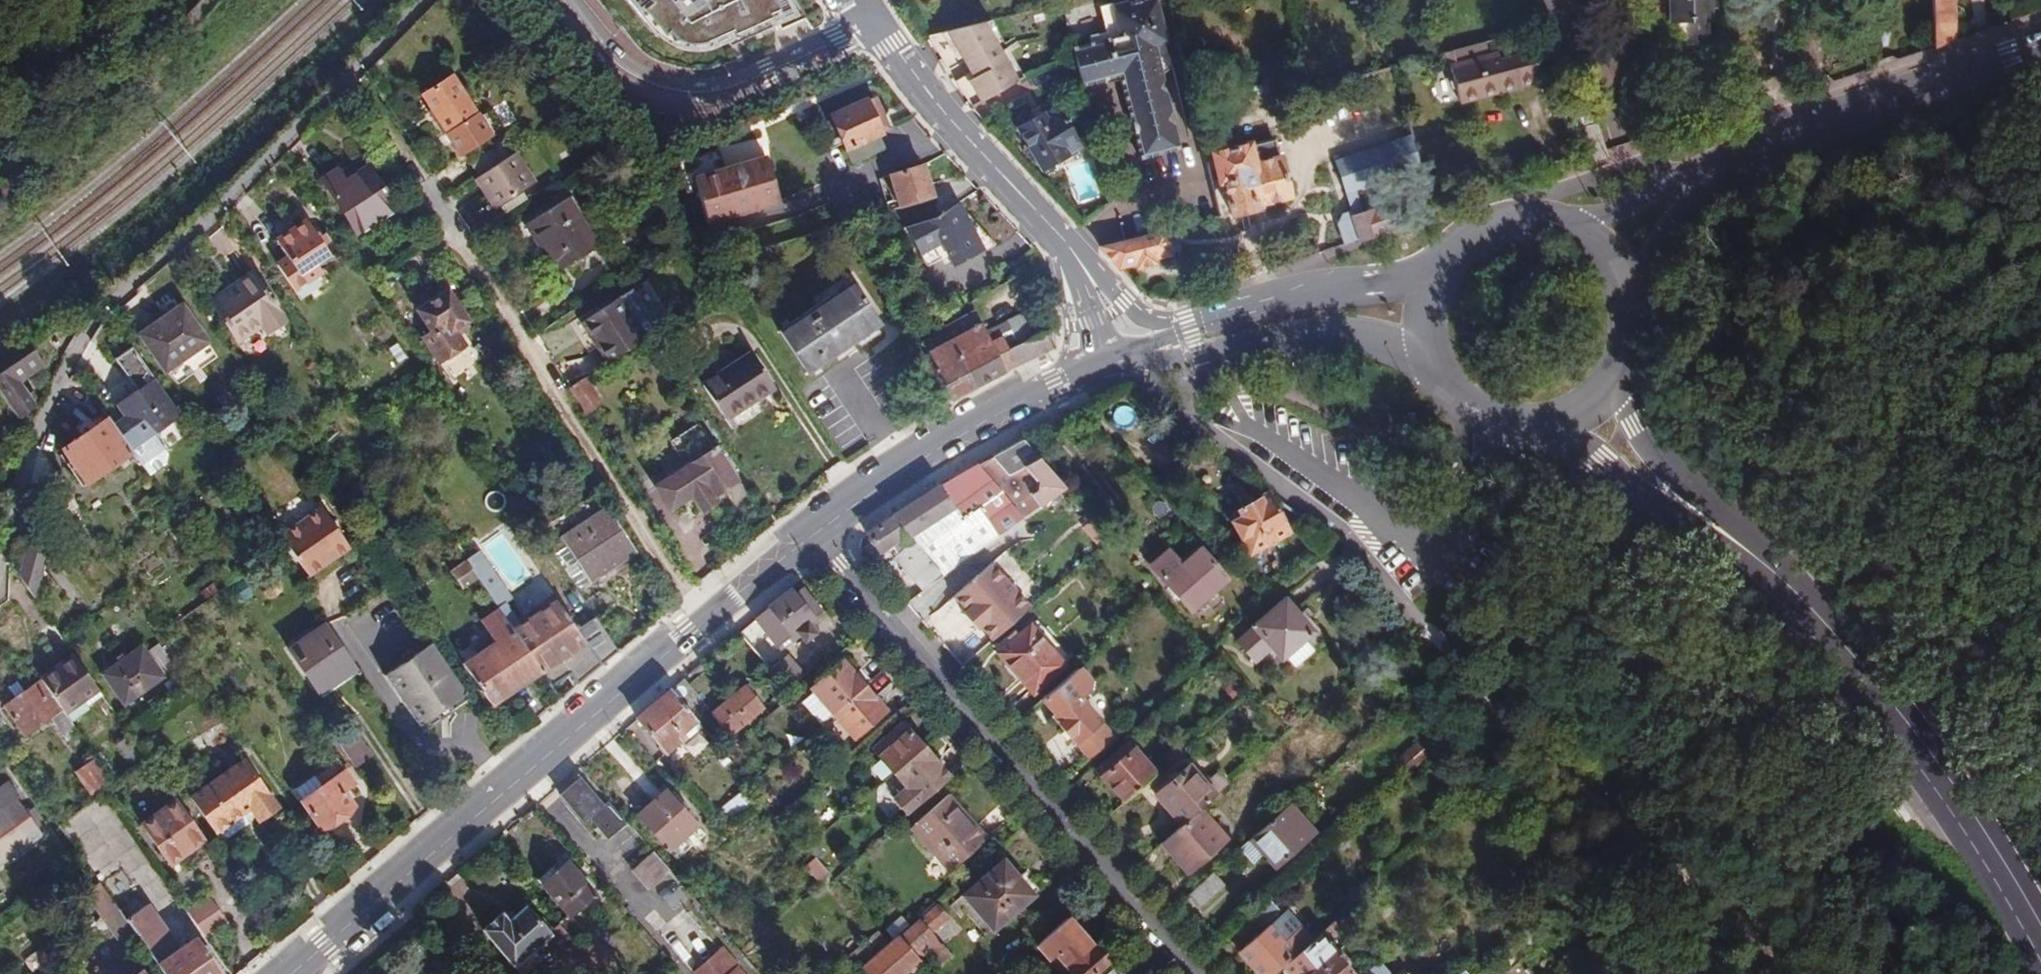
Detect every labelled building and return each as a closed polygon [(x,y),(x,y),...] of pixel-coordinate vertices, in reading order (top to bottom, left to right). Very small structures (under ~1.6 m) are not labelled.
[(655,25),(661,20),(675,38),(699,41),(724,35),(727,41),(744,34),(746,37),(801,14),(793,0),(634,0),(655,25)] [(1081,79),(1119,69),(1142,157),(1177,148),(1151,44),(1164,40),(1154,0),(1153,0),(1146,1),(1146,0),(1131,0),(1128,1),(1129,6),(1113,10),(1121,39),(1074,51),(1081,79)] [(1670,25),(1711,23),(1711,8),(1715,8),(1715,0),(1669,0),(1670,25)] [(1932,49),(1956,42),(1955,0),(1931,0),(1932,49)] [(1112,5),(1113,10),(1129,6),(1128,1),(1112,5)] [(980,21),(1016,80),(1022,76),(988,19),(980,21)] [(971,74),(985,98),(1016,80),(980,21),(945,30),(963,61),(968,69),(971,74)] [(963,61),(945,30),(927,35),(949,69),(963,61)] [(1450,66),(1498,54),(1494,40),(1446,53),(1450,66)] [(1450,66),(1459,102),(1539,81),(1531,52),(1499,61),(1498,54),(1450,66)] [(957,82),(974,105),(985,98),(971,74),(957,82)] [(445,133),(460,155),(491,135),(476,113),(475,113),(451,76),(422,95),(446,132),(445,133)] [(874,95),(864,99),(829,115),(852,165),(885,149),(878,135),(880,134),(873,117),(882,113),(874,95)] [(1093,124),(1087,101),(1075,105),(1081,127),(1093,124)] [(1583,165),(1606,157),(1591,104),(1561,113),(1567,134),(1572,132),(1583,165)] [(873,117),(880,134),(890,129),(886,121),(882,113),(873,117)] [(1043,113),(1016,128),(1036,163),(1042,160),(1046,167),(1079,147),(1060,114),(1048,121),(1043,113)] [(1211,154),(1217,179),(1220,182),(1222,182),(1231,216),(1255,210),(1254,205),(1289,197),(1279,158),(1278,158),(1273,139),(1247,145),(1211,154)] [(1422,167),(1415,146),(1339,172),(1352,210),(1355,217),(1364,214),(1355,190),(1422,167)] [(478,176),(504,160),(495,147),(470,163),(478,176)] [(705,187),(715,221),(787,199),(773,154),(732,166),(726,147),(685,159),(695,191),(705,187)] [(514,153),(474,179),(494,209),(533,183),(514,153)] [(1036,163),(1040,170),(1046,167),(1042,160),(1036,163)] [(889,175),(900,208),(933,198),(930,188),(922,164),(889,175)] [(320,178),(356,234),(395,209),(367,165),(343,180),(335,168),(320,178)] [(1412,204),(1422,201),(1418,189),(1409,192),(1412,204)] [(522,191),(498,206),(503,214),(526,198),(522,191)] [(525,225),(556,274),(598,246),(567,198),(525,225)] [(937,217),(906,227),(927,266),(942,258),(948,255),(951,260),(954,265),(963,261),(983,250),(958,203),(937,217)] [(983,250),(994,244),(979,227),(958,203),(983,250)] [(1346,246),(1401,227),(1393,204),(1364,214),(1355,217),(1352,210),(1341,214),(1338,221),(1346,246)] [(315,263),(329,254),(306,219),(274,240),(286,258),(276,265),(294,291),(322,273),(315,263)] [(1170,245),(1181,243),(1177,227),(1167,230),(1170,245)] [(1098,246),(1119,268),(1137,264),(1138,269),(1157,264),(1156,259),(1183,254),(1181,243),(1170,245),(1167,230),(1098,246)] [(1213,274),(1216,284),(1225,281),(1222,271),(1213,274)] [(285,320),(251,272),(209,301),(238,343),(261,326),(266,333),(285,320)] [(779,332),(807,374),(880,324),(853,282),(779,332)] [(421,338),(437,363),(465,345),(459,336),(455,329),(468,321),(463,314),(480,303),(468,284),(451,295),(447,289),(416,309),(431,332),(421,338)] [(581,320),(608,363),(646,340),(618,297),(581,320)] [(138,335),(165,372),(208,342),(182,304),(138,335)] [(951,341),(951,342),(982,325),(981,324),(975,313),(945,329),(951,341)] [(1036,313),(985,332),(990,342),(1002,335),(1011,352),(1047,334),(1036,313)] [(468,321),(455,329),(459,336),(472,328),(468,321)] [(982,325),(951,342),(974,388),(1005,371),(1055,347),(1047,334),(1011,352),(1002,335),(990,342),(985,332),(982,325)] [(925,355),(950,400),(974,388),(951,341),(925,355)] [(0,371),(0,390),(18,416),(34,405),(18,382),(37,369),(33,364),(39,359),(32,350),(0,371)] [(701,386),(726,422),(774,388),(750,353),(701,386)] [(144,441),(181,415),(150,370),(138,378),(143,386),(117,404),(144,441)] [(570,388),(586,412),(600,403),(584,378),(570,388)] [(85,484),(134,451),(110,416),(61,450),(85,484)] [(691,496),(701,511),(716,501),(713,496),(746,475),(708,416),(668,442),(684,467),(656,485),(671,508),(691,496)] [(1066,488),(1023,440),(977,464),(1024,519),(1066,488)] [(891,516),(943,576),(997,537),(1024,519),(977,464),(939,486),(891,516)] [(1229,522),(1248,556),(1291,532),(1270,494),(1228,517),(1229,522)] [(564,538),(606,511),(598,499),(556,527),(564,538)] [(280,535),(309,577),(350,548),(321,506),(280,535)] [(564,538),(591,580),(633,553),(606,511),(564,538)] [(943,576),(891,516),(864,534),(870,542),(858,550),(873,567),(883,563),(893,556),(923,590),(943,576)] [(1181,558),(1195,548),(1185,534),(1171,544),(1181,558)] [(576,590),(591,580),(564,538),(549,548),(576,590)] [(1150,565),(1191,612),(1228,580),(1200,547),(1181,564),(1168,549),(1150,565)] [(26,550),(19,578),(34,599),(46,555),(26,550)] [(477,579),(487,593),(496,586),(486,570),(487,568),(477,553),(465,561),(477,579)] [(461,590),(477,579),(465,561),(464,559),(448,570),(461,590)] [(967,572),(982,594),(995,585),(980,563),(967,572)] [(216,573),(226,587),(236,580),(226,566),(216,573)] [(984,597),(965,570),(926,597),(944,624),(984,597)] [(498,609),(505,618),(514,612),(496,586),(487,593),(498,609)] [(794,594),(790,589),(767,607),(754,619),(775,647),(790,636),(797,632),(804,641),(814,633),(807,624),(814,618),(813,617),(821,611),(803,588),(794,594)] [(1313,632),(1284,598),(1234,641),(1254,665),(1273,648),(1283,659),(1286,657),(1295,667),(1314,650),(1305,640),(1313,632)] [(542,673),(551,686),(569,674),(576,684),(599,664),(555,600),(512,630),(542,673)] [(512,630),(498,609),(481,621),(495,641),(462,664),(492,707),(542,673),(512,630)] [(1030,627),(1062,664),(1069,658),(1036,621),(1030,627)] [(286,651),(318,697),(358,669),(326,623),(286,651)] [(997,654),(1033,695),(1065,667),(1062,664),(1030,627),(1029,626),(1018,635),(1009,643),(997,654)] [(1009,643),(1018,635),(1014,630),(1005,638),(1009,643)] [(141,647),(102,674),(123,704),(175,669),(158,644),(145,653),(141,647)] [(449,704),(465,692),(433,644),(386,677),(417,722),(423,718),(425,722),(436,715),(431,709),(446,699),(449,704)] [(789,653),(769,670),(787,691),(807,673),(789,653)] [(40,679),(64,714),(99,691),(74,656),(40,679)] [(865,685),(870,680),(860,668),(855,673),(844,660),(810,690),(812,692),(831,715),(865,685)] [(1054,715),(1051,718),(1088,760),(1115,736),(1078,694),(1086,687),(1086,681),(1076,668),(1040,700),(1054,715)] [(63,734),(74,727),(64,714),(40,679),(24,691),(14,697),(2,705),(23,736),(51,717),(63,734)] [(670,691),(694,719),(709,707),(684,679),(670,691)] [(14,697),(24,691),(17,682),(8,688),(14,697)] [(744,684),(709,713),(729,738),(765,708),(744,684)] [(853,740),(887,710),(865,685),(831,715),(853,740)] [(694,719),(670,691),(637,719),(666,754),(680,743),(676,738),(696,721),(694,719)] [(800,703),(820,725),(831,715),(812,692),(800,703)] [(1019,718),(1035,704),(1025,693),(1009,708),(1019,718)] [(454,712),(446,699),(431,709),(440,721),(454,712)] [(901,721),(895,726),(902,733),(907,728),(901,721)] [(869,748),(892,774),(924,747),(907,728),(902,733),(895,726),(869,748)] [(135,765),(146,757),(130,735),(119,743),(135,765)] [(1099,776),(1133,747),(1126,740),(1093,769),(1099,776)] [(1398,760),(1408,771),(1427,755),(1417,744),(1398,760)] [(908,815),(950,777),(924,747),(892,774),(906,789),(894,800),(908,815)] [(1099,776),(1123,803),(1156,774),(1133,747),(1099,776)] [(91,797),(112,783),(95,758),(75,772),(91,797)] [(301,801),(346,770),(337,758),(292,789),(301,801)] [(245,759),(194,795),(190,798),(215,834),(250,809),(259,823),(280,809),(245,759)] [(1153,795),(1180,826),(1200,809),(1232,781),(1220,768),(1204,782),(1189,764),(1153,795)] [(354,783),(346,770),(301,801),(320,829),(354,805),(344,790),(354,783)] [(607,801),(603,805),(581,779),(559,796),(583,824),(589,819),(607,841),(627,825),(607,801)] [(42,835),(39,831),(26,813),(16,799),(21,797),(10,782),(0,789),(0,865),(42,835)] [(637,815),(669,851),(697,826),(665,791),(637,815)] [(948,794),(909,829),(948,873),(987,838),(948,794)] [(121,862),(139,848),(101,797),(67,823),(108,877),(109,876),(102,867),(117,856),(121,862)] [(141,825),(170,866),(206,841),(176,800),(141,825)] [(1248,841),(1274,869),(1315,832),(1289,804),(1248,841)] [(26,813),(39,831),(46,825),(34,807),(26,813)] [(1910,823),(1899,807),(1893,811),(1905,827),(1910,823)] [(1161,843),(1187,874),(1227,839),(1200,809),(1180,826),(1161,843)] [(697,826),(669,851),(677,860),(705,835),(697,826)] [(649,888),(670,871),(652,852),(632,869),(649,888)] [(816,884),(828,874),(813,857),(802,867),(816,884)] [(962,896),(992,931),(1032,896),(1002,860),(962,896)] [(568,916),(594,893),(567,862),(541,884),(568,916)] [(1224,885),(1213,872),(1188,895),(1199,908),(1224,885)] [(126,920),(99,882),(84,892),(118,940),(122,937),(133,952),(143,945),(132,930),(126,920)] [(188,906),(205,936),(228,923),(211,893),(188,906)] [(1281,908),(1271,897),(1250,916),(1260,927),(1281,908)] [(918,920),(899,936),(915,955),(935,938),(931,934),(949,918),(934,903),(917,918),(918,920)] [(148,904),(126,920),(132,930),(155,914),(148,904)] [(550,936),(525,907),(507,922),(501,915),(482,931),(513,966),(550,936)] [(688,910),(668,928),(654,912),(646,919),(660,935),(694,973),(742,973),(688,910)] [(132,930),(143,945),(164,973),(220,973),(195,938),(180,949),(155,914),(132,930)] [(559,924),(601,972),(615,961),(607,953),(619,943),(600,922),(588,933),(570,915),(559,924)] [(1286,941),(1301,927),(1292,915),(1276,929),(1286,941)] [(947,943),(963,928),(952,917),(936,932),(947,943)] [(1066,967),(1064,969),(1069,973),(1095,973),(1110,960),(1095,943),(1093,945),(1067,918),(1036,946),(1049,961),(1056,955),(1066,967)] [(1344,935),(1332,922),(1324,929),(1335,942),(1344,935)] [(1313,939),(1301,927),(1286,941),(1276,929),(1270,923),(1236,953),(1254,973),(1273,973),(1274,973),(1275,973),(1291,973),(1294,971),(1297,973),(1351,973),(1318,935),(1313,939)] [(861,966),(868,973),(907,973),(920,963),(921,962),(915,955),(899,936),(897,934),(887,943),(861,966)] [(952,956),(935,938),(915,955),(921,962),(920,963),(928,973),(932,973),(952,956)]
